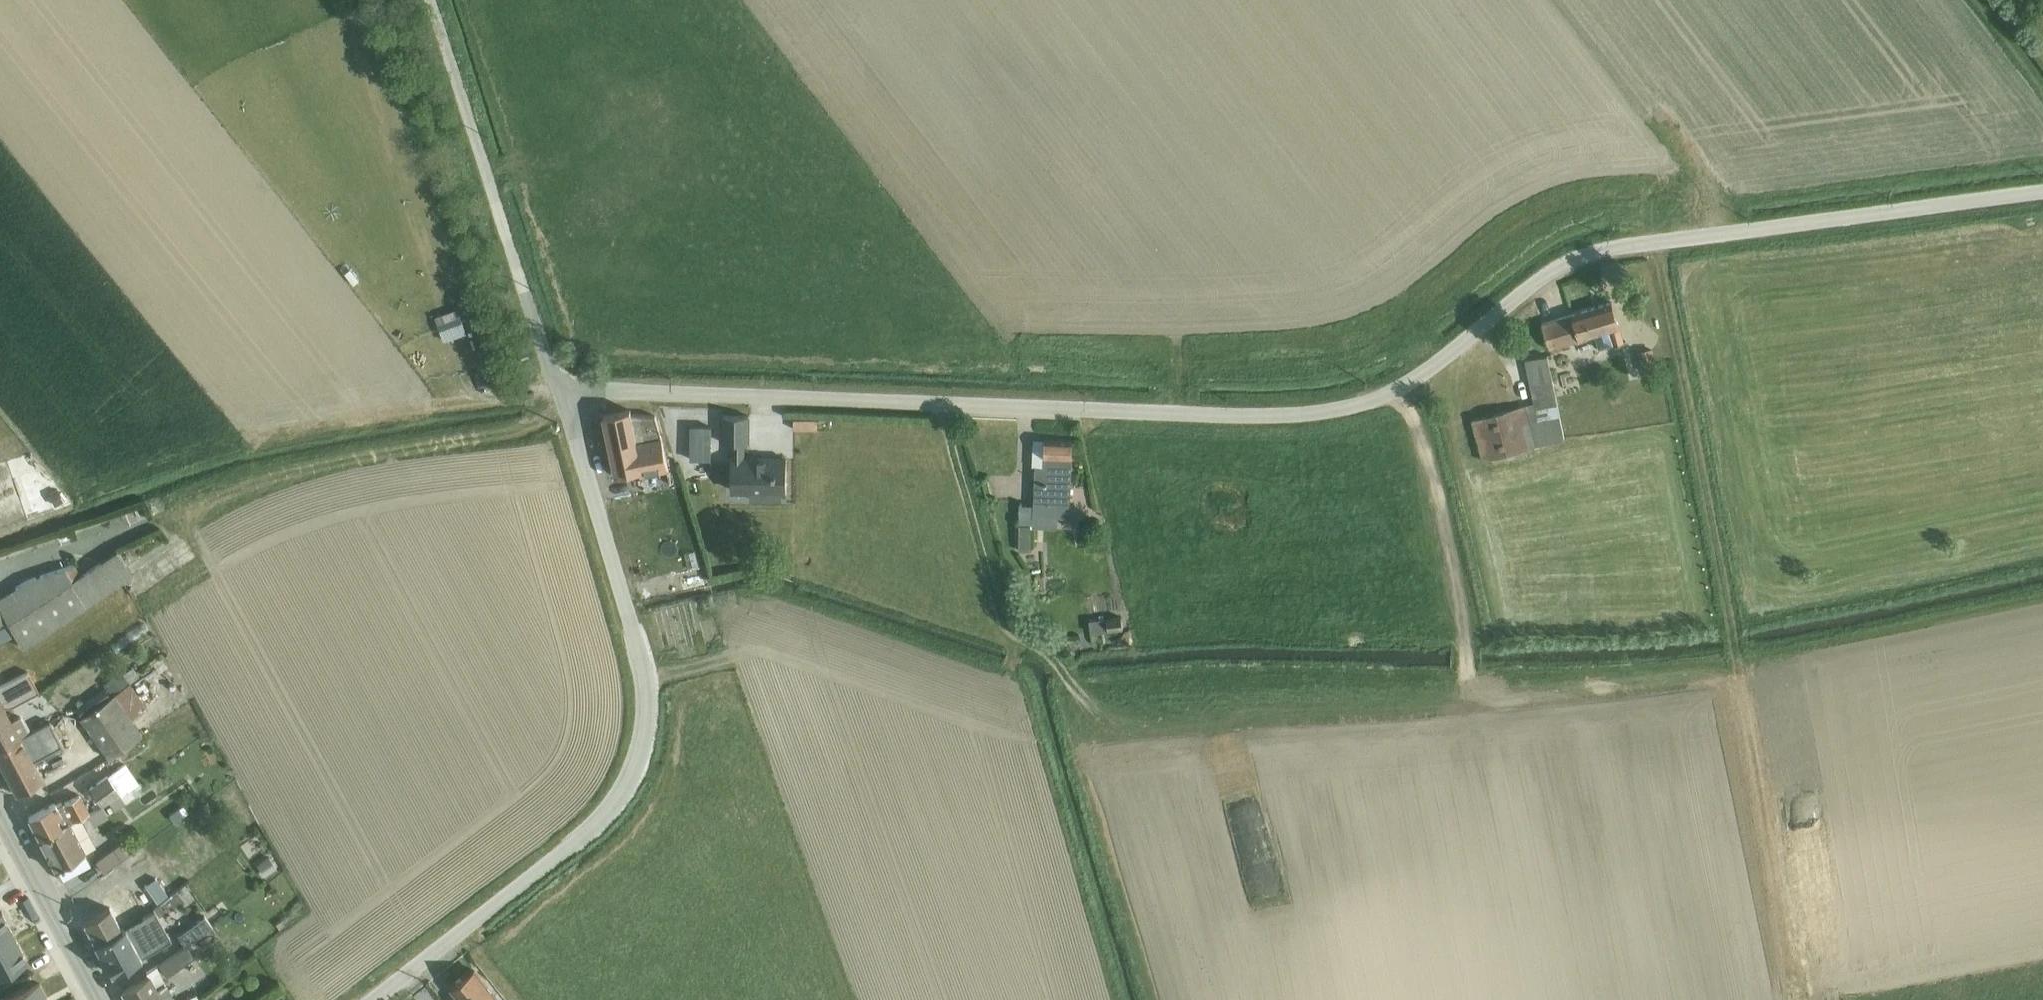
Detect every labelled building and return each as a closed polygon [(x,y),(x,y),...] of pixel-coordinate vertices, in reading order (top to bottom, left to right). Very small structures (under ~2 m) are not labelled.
[(1609,331),(1612,344),(1613,346),(1624,343),(1612,302),(1542,324),(1550,349),(1594,336),(1609,331)] [(1609,331),(1594,336),(1598,348),(1612,344),(1609,331)] [(1653,349),(1637,352),(1641,374),(1657,371),(1653,349)] [(1525,406),(1536,446),(1564,438),(1547,356),(1524,360),(1533,404),(1525,406)] [(1536,446),(1525,406),(1471,421),(1483,461),(1536,446)] [(631,410),(604,416),(616,476),(640,471),(641,474),(668,469),(663,439),(638,447),(631,410)] [(749,416),(724,416),(723,440),(734,440),(733,491),(751,491),(751,500),(783,500),(783,494),(786,494),(787,459),(770,458),(770,461),(754,461),(754,457),(744,457),(744,443),(749,443),(749,416)] [(711,427),(691,427),(691,459),(711,459),(711,427)] [(1020,504),(1018,550),(1030,551),(1031,528),(1057,529),(1057,518),(1070,518),(1073,441),(1034,439),(1032,504),(1020,504)] [(650,480),(660,514),(685,507),(675,473),(650,480)] [(61,499),(56,489),(48,493),(53,503),(61,499)] [(641,504),(619,506),(620,515),(642,514),(641,504)] [(82,574),(74,563),(65,567),(27,579),(0,597),(0,624),(6,621),(82,574)] [(1121,618),(1090,622),(1091,635),(1123,631),(1121,618)] [(8,623),(0,627),(0,642),(15,634),(8,623)] [(119,670),(102,682),(111,694),(128,682),(119,670)] [(33,733),(23,715),(11,720),(5,709),(38,692),(28,672),(18,677),(14,679),(0,687),(0,749),(33,733)] [(117,752),(143,734),(133,720),(149,709),(130,683),(80,718),(109,759),(117,752)] [(36,731),(62,719),(58,712),(33,724),(36,731)] [(0,749),(0,764),(16,795),(44,780),(33,761),(52,752),(50,749),(76,736),(75,734),(77,734),(68,716),(62,719),(36,731),(33,733),(0,749)] [(108,801),(138,784),(125,763),(89,787),(101,805),(108,801)] [(138,784),(108,801),(114,810),(135,796),(133,792),(140,786),(138,784)] [(89,812),(89,811),(80,794),(64,803),(61,799),(28,817),(40,839),(80,816),(89,812)] [(182,803),(168,814),(175,823),(189,812),(182,803)] [(89,811),(89,812),(95,824),(108,818),(101,805),(89,811)] [(80,816),(40,839),(62,880),(91,865),(84,852),(96,846),(80,816)] [(119,844),(96,861),(104,871),(127,854),(119,844)] [(160,869),(151,849),(118,864),(127,883),(160,869)] [(269,856),(257,863),(266,877),(278,869),(269,856)] [(156,878),(144,886),(157,904),(176,888),(164,872),(156,878)] [(96,944),(142,916),(140,911),(147,907),(138,893),(84,921),(96,944)] [(142,916),(96,944),(112,974),(126,966),(140,959),(172,942),(154,909),(142,916)] [(0,913),(0,944),(15,937),(2,912),(0,913)] [(177,935),(185,945),(212,925),(205,915),(177,935)] [(0,944),(0,975),(28,961),(15,937),(0,944)] [(193,956),(185,945),(159,965),(167,975),(193,956)] [(140,959),(126,966),(128,971),(142,962),(140,959)] [(121,992),(126,999),(175,999),(157,966),(147,972),(149,977),(121,992)] [(453,988),(462,999),(461,999),(489,999),(494,996),(495,995),(475,970),(453,988)] [(7,999),(46,999),(44,996),(46,995),(40,983),(7,999)]
